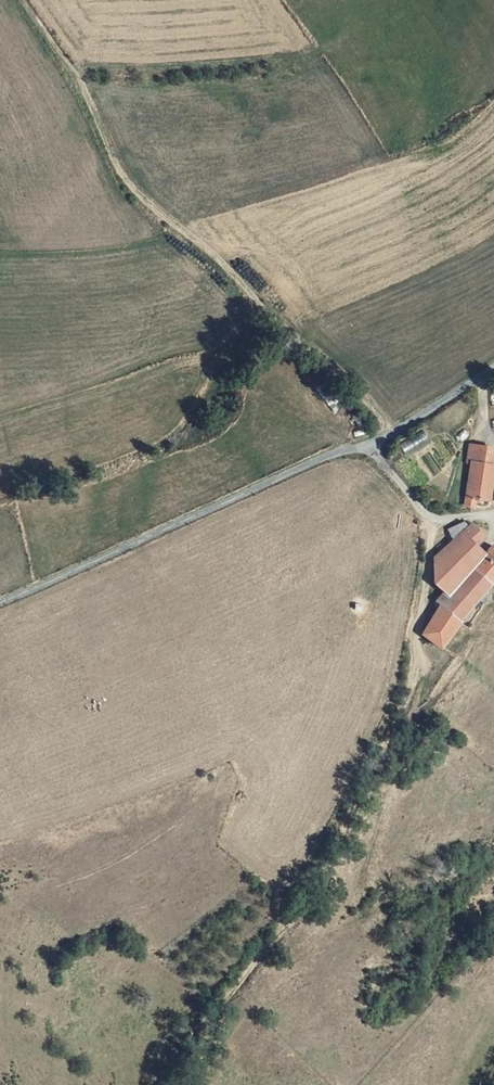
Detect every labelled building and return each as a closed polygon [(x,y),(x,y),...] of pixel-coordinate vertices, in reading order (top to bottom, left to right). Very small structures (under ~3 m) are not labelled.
[(473,447),(471,463),(473,464),(491,466),(493,450),(473,447)] [(473,464),(469,496),(491,499),(493,482),(493,467),(491,466),(473,464)] [(453,539),(461,533),(476,547),(484,537),(471,524),(469,526),(463,520),(449,529),(453,539)] [(453,539),(445,545),(440,550),(434,557),(455,571),(476,547),(461,533),(453,539)] [(436,546),(440,550),(445,545),(440,540),(436,546)] [(484,553),(493,563),(493,548),(491,544),(484,553)] [(455,571),(442,588),(451,594),(484,553),(476,547),(455,571)] [(460,620),(478,597),(482,602),(490,594),(484,584),(489,577),(493,569),(493,563),(484,553),(451,594),(440,608),(436,611),(430,618),(426,624),(423,632),(440,646),(460,620)] [(442,588),(455,571),(434,557),(433,581),(442,588)] [(410,707),(407,717),(415,719),(418,709),(410,707)]
